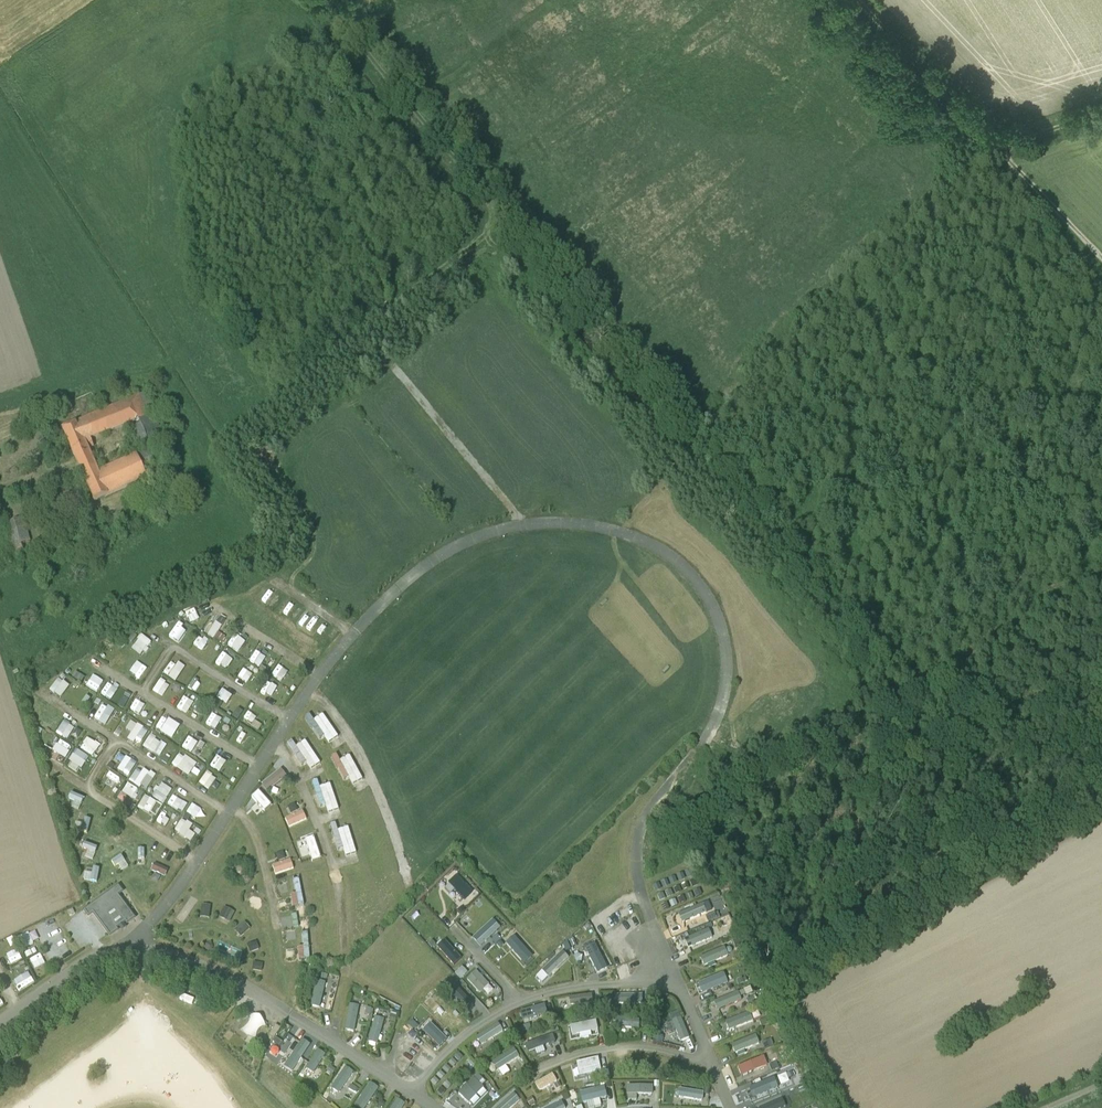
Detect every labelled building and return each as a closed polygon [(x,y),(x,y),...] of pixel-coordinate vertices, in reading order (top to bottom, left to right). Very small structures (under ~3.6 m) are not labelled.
[(137,397),(83,421),(90,440),(129,425),(138,446),(161,435),(156,422),(149,425),(145,415),(156,410),(149,393),(138,398),(137,397)] [(83,421),(63,430),(76,459),(75,459),(76,460),(89,454),(87,451),(93,448),(90,440),(83,421)] [(137,457),(107,470),(117,492),(147,479),(145,474),(162,467),(154,449),(137,457)] [(89,454),(76,460),(79,468),(93,462),(89,454)] [(98,474),(93,462),(79,468),(95,502),(117,492),(107,470),(98,474)] [(126,512),(111,519),(112,521),(116,530),(131,524),(126,512)] [(13,521),(5,524),(8,535),(26,530),(23,518),(13,521)] [(112,521),(87,531),(91,540),(116,530),(112,521)] [(26,530),(8,535),(15,557),(33,552),(26,530)] [(193,626),(200,617),(190,609),(183,618),(193,626)] [(221,642),(224,636),(217,632),(224,620),(219,617),(214,624),(209,621),(203,632),(221,642)] [(237,652),(244,641),(233,634),(226,646),(237,652)] [(140,635),(133,645),(144,652),(151,642),(140,635)] [(196,636),(193,645),(203,649),(207,640),(196,636)] [(253,651),(250,662),(260,666),(264,654),(253,651)] [(115,665),(120,655),(115,652),(110,662),(115,665)] [(226,668),(231,658),(221,653),(216,663),(226,668)] [(162,674),(175,681),(183,668),(170,660),(162,674)] [(278,664),(270,674),(280,681),(287,671),(278,664)] [(91,685),(97,678),(82,666),(76,674),(91,685)] [(253,672),(250,680),(262,683),(264,675),(253,672)] [(194,676),(188,689),(198,693),(204,681),(194,676)] [(161,697),(169,686),(160,678),(151,689),(161,697)] [(70,701),(77,693),(64,681),(57,689),(70,701)] [(265,682),(260,692),(269,697),(275,688),(265,682)] [(110,684),(105,694),(117,699),(121,690),(110,684)] [(187,713),(192,700),(181,696),(176,709),(187,713)] [(129,708),(139,714),(145,705),(135,699),(129,708)] [(101,704),(93,717),(105,724),(113,711),(101,704)] [(234,718),(241,709),(233,704),(227,713),(234,718)] [(247,711),(243,717),(251,723),(256,717),(247,711)] [(210,713),(205,724),(215,728),(220,717),(210,713)] [(337,736),(321,713),(308,722),(320,738),(323,736),(328,743),(337,736)] [(172,738),(179,724),(162,716),(155,729),(172,738)] [(127,737),(138,744),(147,731),(131,720),(125,729),(130,732),(127,737)] [(56,734),(68,739),(73,725),(61,721),(56,734)] [(239,730),(234,741),(244,746),(249,735),(239,730)] [(189,733),(180,745),(190,752),(199,739),(189,733)] [(166,743),(147,736),(143,748),(161,755),(166,743)] [(58,752),(64,742),(53,737),(48,747),(58,752)] [(94,755),(98,743),(84,738),(80,749),(94,755)] [(309,769),(319,763),(304,740),(294,745),(309,769)] [(73,750),(68,762),(83,767),(87,755),(73,750)] [(195,764),(179,752),(170,764),(187,776),(195,764)] [(118,753),(115,759),(121,762),(117,770),(128,776),(135,762),(118,753)] [(216,754),(210,766),(219,771),(226,760),(216,754)] [(341,780),(348,777),(351,784),(360,780),(350,755),(338,760),(335,754),(331,755),(341,780)] [(137,787),(148,773),(141,767),(129,781),(137,787)] [(260,781),(265,790),(284,779),(279,770),(260,781)] [(206,771),(199,781),(214,792),(219,785),(213,781),(216,778),(206,771)] [(144,788),(152,780),(147,776),(140,784),(144,788)] [(319,808),(324,806),(327,813),(337,809),(329,783),(318,787),(316,779),(310,781),(319,808)] [(162,803),(171,790),(162,782),(152,795),(162,803)] [(132,799),(138,790),(127,783),(121,792),(132,799)] [(263,812),(271,805),(257,790),(250,796),(263,812)] [(80,804),(83,798),(69,792),(67,798),(80,804)] [(167,805),(178,809),(182,800),(171,795),(167,805)] [(139,808),(149,813),(155,801),(144,796),(139,808)] [(191,803),(185,812),(195,818),(201,809),(191,803)] [(288,827),(306,819),(302,810),(283,818),(288,827)] [(86,833),(90,820),(83,817),(79,831),(86,833)] [(188,830),(191,825),(181,818),(173,831),(190,841),(194,834),(188,830)] [(355,853),(347,826),(336,829),(334,822),(329,824),(336,847),(341,845),(344,856),(355,853)] [(314,838),(298,841),(300,849),(307,848),(309,861),(318,860),(314,838)] [(80,848),(87,850),(85,857),(92,859),(97,847),(82,842),(80,848)] [(111,859),(113,867),(118,865),(120,870),(126,868),(122,855),(111,859)] [(271,864),(274,874),(293,868),(290,858),(271,864)] [(90,873),(84,872),(83,880),(96,882),(99,868),(91,867),(90,873)] [(151,867),(149,871),(163,876),(165,872),(151,867)] [(472,892),(456,876),(447,884),(463,900),(472,892)] [(294,892),(290,893),(291,906),(302,905),(299,878),(292,879),(294,892)] [(118,886),(84,911),(88,917),(93,914),(110,937),(118,931),(116,929),(125,922),(127,925),(135,919),(118,896),(122,892),(118,886)] [(190,895),(175,918),(182,922),(197,899),(190,895)] [(681,922),(711,910),(708,902),(677,913),(681,922)] [(199,917),(209,917),(210,904),(200,904),(199,917)] [(223,907),(219,917),(229,921),(233,911),(223,907)] [(707,922),(719,917),(716,911),(704,916),(707,922)] [(491,918),(471,938),(479,946),(499,927),(491,918)] [(245,922),(235,928),(239,935),(249,929),(245,922)] [(687,948),(711,936),(707,928),(683,939),(687,948)] [(296,959),(308,959),(307,932),(301,932),(301,946),(296,946),(296,959)] [(512,935),(504,944),(523,964),(531,955),(512,935)] [(443,939),(435,947),(452,965),(460,958),(443,939)] [(249,951),(258,948),(255,941),(247,944),(249,951)] [(595,973),(606,968),(595,942),(584,947),(595,973)] [(26,949),(29,955),(41,950),(38,944),(26,949)] [(223,945),(218,958),(237,965),(242,952),(223,945)] [(699,957),(703,966),(727,955),(723,946),(699,957)] [(540,969),(547,976),(568,957),(561,950),(540,969)] [(23,964),(11,967),(14,979),(26,976),(23,964)] [(41,965),(34,968),(38,977),(45,973),(41,965)] [(459,979),(466,973),(461,966),(453,972),(459,979)] [(484,997),(492,989),(475,969),(466,977),(484,997)] [(699,994),(727,983),(723,972),(694,983),(699,994)] [(315,980),(308,1005),(318,1008),(325,983),(315,980)] [(446,985),(458,1009),(467,1004),(455,980),(446,985)] [(737,991),(712,1001),(715,1009),(741,999),(737,991)] [(641,1005),(641,995),(634,995),(633,992),(611,993),(612,1007),(641,1005)] [(591,994),(562,997),(563,1008),(592,1004),(591,994)] [(544,1003),(518,1012),(525,1033),(536,1029),(533,1022),(549,1017),(544,1003)] [(353,1032),(359,1006),(349,1004),(343,1029),(353,1032)] [(752,1022),(749,1012),(724,1020),(727,1029),(752,1022)] [(374,1016),(366,1041),(376,1044),(384,1019),(374,1016)] [(613,1027),(638,1027),(638,1017),(614,1017),(613,1027)] [(665,1022),(668,1032),(675,1030),(678,1041),(687,1038),(681,1017),(665,1022)] [(570,1039),(597,1036),(596,1021),(568,1024),(570,1039)] [(481,1048),(504,1034),(497,1022),(474,1036),(481,1048)] [(273,1029),(266,1040),(270,1043),(277,1031),(273,1029)] [(272,1042),(285,1051),(293,1038),(287,1034),(282,1042),(275,1038),(272,1042)] [(523,1043),(526,1051),(554,1043),(552,1035),(523,1043)] [(732,1052),(758,1045),(756,1036),(730,1043),(732,1052)] [(291,1072),(309,1045),(300,1039),(282,1066),(291,1072)] [(770,1039),(762,1042),(765,1049),(772,1046),(770,1039)] [(386,1059),(385,1048),(378,1049),(379,1060),(386,1059)] [(496,1072),(519,1057),(513,1048),(490,1063),(496,1072)] [(311,1073),(324,1054),(317,1049),(304,1068),(311,1073)] [(267,1053),(265,1058),(277,1063),(279,1058),(267,1053)] [(574,1078),(600,1072),(597,1057),(570,1063),(574,1078)] [(735,1066),(738,1076),(767,1067),(764,1057),(735,1066)] [(791,1065),(774,1070),(779,1084),(795,1079),(791,1065)] [(337,1094),(353,1072),(344,1066),(329,1088),(337,1094)] [(467,1103),(486,1083),(476,1073),(457,1093),(467,1103)] [(538,1092),(555,1080),(550,1073),(533,1085),(538,1092)] [(750,1098),(777,1090),(773,1078),(747,1086),(750,1098)] [(377,1088),(369,1082),(354,1105),(359,1107),(364,1107),(377,1088)] [(625,1085),(626,1095),(651,1094),(651,1085),(625,1085)] [(580,1103),(606,1098),(603,1086),(578,1091),(580,1103)] [(677,1089),(677,1098),(702,1099),(702,1090),(677,1089)] [(519,1101),(514,1093),(493,1107),(509,1107),(519,1101)] [(757,1107),(788,1107),(792,1106),(787,1095),(757,1107)] [(390,1107),(402,1107),(405,1104),(396,1099),(390,1107)]
